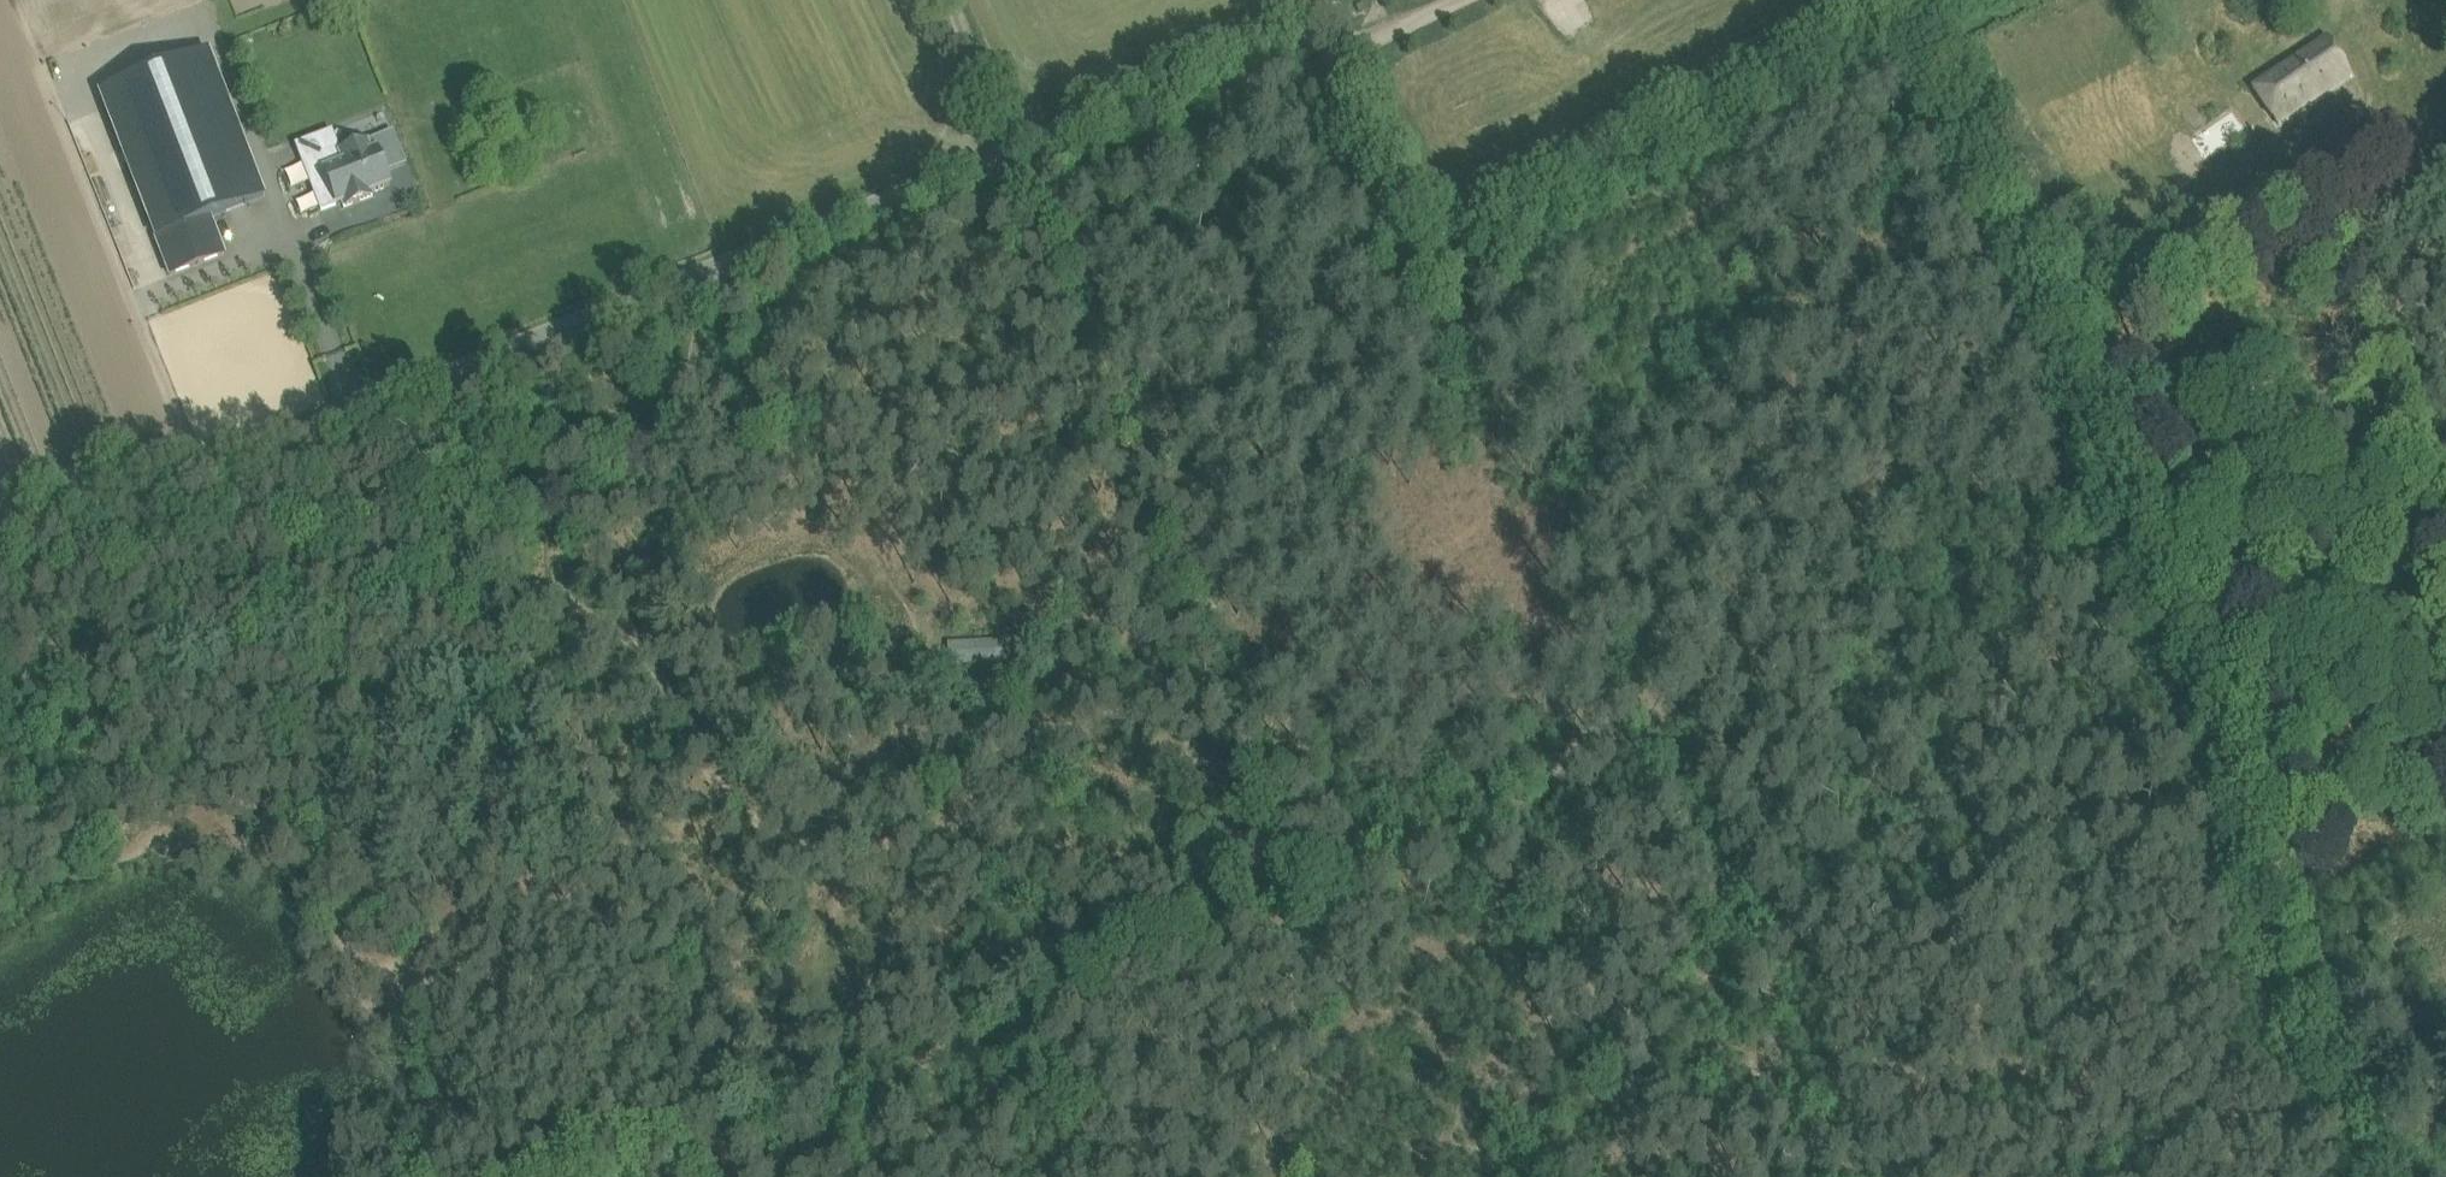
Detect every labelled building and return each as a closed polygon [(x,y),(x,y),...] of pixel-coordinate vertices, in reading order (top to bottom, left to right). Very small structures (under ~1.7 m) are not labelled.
[(2253,88),(2266,108),(2278,125),(2352,75),(2327,38),(2253,88)] [(97,92),(169,277),(228,256),(212,216),(267,197),(210,49),(97,92)] [(2205,131),(2193,139),(2205,157),(2217,149),(2205,131)] [(339,147),(302,162),(321,212),(336,206),(337,208),(341,206),(344,212),(376,199),(374,194),(392,187),(387,173),(404,167),(392,134),(387,136),(369,142),(369,140),(341,151),(339,147)] [(948,643),(948,664),(996,663),(996,643),(948,643)]
